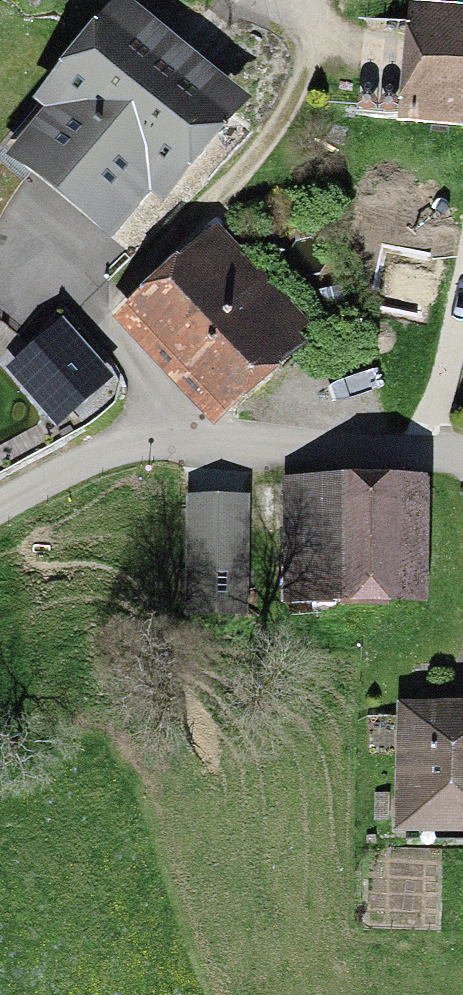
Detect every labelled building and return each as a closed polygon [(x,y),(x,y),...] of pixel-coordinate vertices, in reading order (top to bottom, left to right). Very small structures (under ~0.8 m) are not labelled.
[(420,17),(419,24),(366,18),(356,111),(462,123),(462,0),(416,0),(415,17),(420,17)] [(71,108),(32,155),(112,222),(152,174),(161,182),(222,108),(124,26),(62,100),(71,108)] [(437,208),(402,229),(418,255),(453,234),(437,208)] [(220,401),(306,328),(228,243),(145,319),(220,401)] [(62,411),(95,381),(61,343),(28,372),(62,411)] [(340,602),(340,575),(340,505),(290,503),(290,600),(340,602)] [(340,505),(340,575),(380,575),(404,576),(406,504),(351,504),(340,505)] [(380,575),(340,575),(340,602),(352,602),(380,602),(380,575)] [(410,715),(408,822),(462,824),(462,716),(410,715)]
